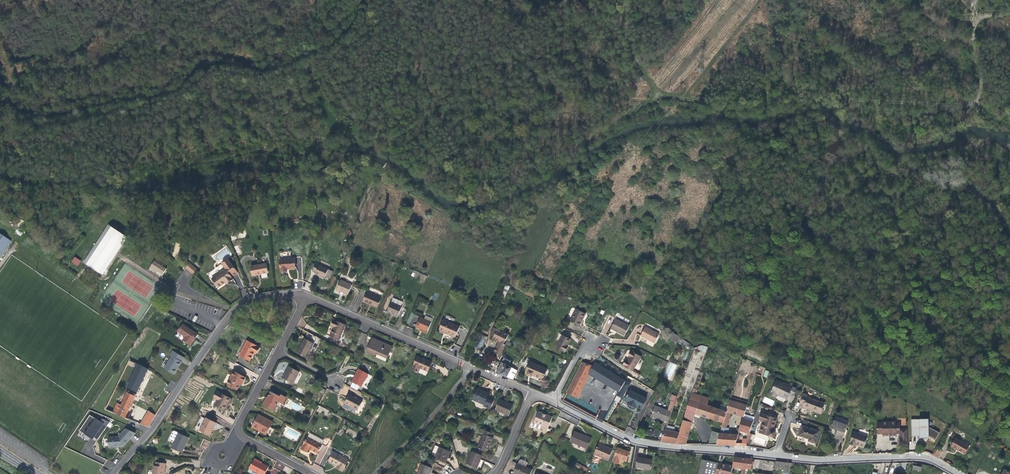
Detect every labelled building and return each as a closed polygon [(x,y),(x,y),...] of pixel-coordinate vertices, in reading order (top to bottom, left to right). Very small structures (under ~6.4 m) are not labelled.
[(84,262),(103,275),(128,237),(109,225),(84,262)] [(11,241),(0,233),(0,257),(11,241)] [(74,256),(71,262),(78,266),(81,261),(74,256)] [(222,263),(226,269),(228,272),(234,267),(228,259),(222,263)] [(295,259),(280,259),(281,272),(287,271),(287,269),(290,269),(295,269),(295,259)] [(154,261),(150,267),(157,271),(163,275),(166,269),(154,261)] [(197,270),(190,263),(188,265),(185,268),(193,275),(197,270)] [(251,267),(252,276),(258,275),(261,274),(267,273),(268,273),(267,264),(251,267)] [(328,269),(319,265),(316,272),(315,274),(321,276),(325,278),(325,276),(326,274),(328,269)] [(238,273),(234,267),(228,272),(232,277),(238,273)] [(226,269),(212,279),(218,288),(225,283),(225,282),(227,280),(229,282),(233,279),(232,277),(228,272),(226,269)] [(341,292),(343,293),(344,293),(348,295),(352,285),(341,280),(336,290),(341,292)] [(381,298),(367,292),(364,301),(371,304),(371,305),(373,306),(377,308),(381,298)] [(391,302),(401,306),(403,302),(393,298),(391,302)] [(401,306),(391,302),(387,312),(392,314),(398,316),(402,307),(401,306)] [(576,309),(570,321),(578,325),(582,318),(583,319),(585,314),(576,309)] [(427,332),(431,322),(424,319),(420,317),(416,327),(420,329),(427,332)] [(616,319),(611,328),(617,332),(624,336),(629,326),(616,319)] [(330,336),(339,340),(343,330),(345,325),(334,320),(331,326),(334,327),(332,331),(330,336)] [(460,327),(443,320),(439,329),(447,332),(446,333),(449,334),(455,337),(460,327)] [(193,331),(183,324),(178,332),(185,337),(183,340),(190,345),(194,340),(198,335),(193,331)] [(659,334),(645,327),(641,336),(647,339),(650,341),(650,340),(655,342),(659,334)] [(499,341),(504,344),(509,334),(497,329),(494,336),(493,339),(497,340),(499,341)] [(185,337),(178,332),(175,336),(182,341),(183,340),(185,337)] [(304,339),(314,343),(317,337),(308,332),(304,339)] [(474,348),(479,350),(486,337),(481,334),(474,348)] [(562,335),(556,347),(565,352),(568,346),(567,346),(568,344),(570,339),(562,335)] [(479,350),(480,351),(488,338),(486,337),(479,350)] [(306,357),(314,343),(304,339),(302,343),(297,352),(306,357)] [(259,347),(247,341),(239,355),(250,361),(252,356),(254,353),(256,354),(259,347)] [(390,352),(392,347),(382,342),(380,341),(379,344),(372,341),(367,351),(375,355),(376,353),(386,357),(388,352),(390,352)] [(505,344),(504,344),(499,341),(494,353),(500,355),(505,344)] [(173,351),(170,356),(172,357),(164,369),(174,375),(177,370),(176,369),(179,366),(181,362),(184,358),(173,351)] [(623,365),(633,371),(641,357),(632,351),(629,356),(630,357),(629,359),(627,361),(626,360),(623,365)] [(420,368),(428,371),(432,363),(425,360),(425,361),(423,360),(422,360),(422,359),(417,357),(412,370),(418,372),(420,368)] [(547,369),(530,362),(526,372),(528,373),(527,375),(532,376),(532,375),(535,376),(543,379),(547,369)] [(664,378),(672,380),(676,364),(669,362),(664,378)] [(513,380),(517,370),(508,366),(502,363),(497,373),(504,376),(513,380)] [(574,377),(585,383),(589,374),(588,373),(592,367),(588,365),(582,363),(574,377)] [(602,368),(595,363),(592,367),(588,373),(589,374),(619,392),(623,394),(630,384),(619,378),(617,376),(604,369),(602,368)] [(149,369),(138,364),(127,388),(137,393),(143,381),(149,369)] [(293,383),(299,372),(290,367),(287,375),(285,374),(283,378),(293,383)] [(360,386),(361,387),(368,374),(359,369),(355,376),(352,382),(353,382),(360,386)] [(245,377),(234,371),(227,384),(237,390),(240,385),(242,382),(243,382),(245,377)] [(572,382),(582,388),(583,385),(585,383),(574,377),(572,382)] [(787,399),(789,394),(793,384),(790,383),(790,385),(786,383),(785,384),(777,380),(772,390),(771,390),(769,394),(776,397),(777,394),(781,396),(787,399)] [(357,390),(360,386),(353,382),(350,387),(357,390)] [(572,382),(566,393),(576,398),(582,388),(572,382)] [(794,383),(793,384),(789,394),(794,396),(798,386),(794,383)] [(491,409),(495,400),(488,397),(489,394),(483,391),(477,389),(472,399),(484,404),(485,407),(491,409)] [(117,403),(112,413),(125,418),(131,405),(136,395),(128,391),(127,393),(121,405),(117,403)] [(224,410),(230,398),(217,391),(214,398),(218,400),(215,406),(224,410)] [(641,409),(646,399),(630,391),(625,399),(629,401),(627,404),(628,405),(628,406),(629,407),(630,408),(631,409),(631,408),(633,409),(636,410),(637,407),(641,409)] [(268,398),(264,405),(273,410),(278,401),(282,404),(286,397),(281,395),(280,396),(271,392),(268,398)] [(695,394),(692,393),(690,399),(690,400),(707,405),(709,398),(695,394)] [(347,397),(344,403),(345,403),(349,406),(358,410),(362,401),(349,394),(347,397)] [(618,404),(622,398),(617,395),(613,402),(618,404)] [(747,405),(748,402),(731,397),(730,400),(747,405)] [(807,397),(803,405),(812,409),(812,410),(821,414),(825,403),(807,397)] [(500,400),(496,410),(508,415),(513,405),(507,403),(507,404),(505,404),(504,403),(504,402),(500,400)] [(701,416),(708,418),(712,407),(707,405),(690,400),(689,402),(686,411),(695,414),(701,416)] [(726,411),(727,412),(731,413),(743,417),(744,417),(745,414),(747,406),(747,405),(730,400),(728,406),(726,411)] [(290,407),(298,411),(301,406),(293,402),(290,407)] [(453,406),(448,411),(454,414),(457,407),(453,406)] [(668,422),(672,412),(668,411),(655,406),(651,416),(658,419),(668,422)] [(712,407),(708,418),(723,423),(727,412),(726,411),(719,409),(712,407)] [(155,416),(149,411),(141,424),(148,427),(155,416)] [(691,423),(692,423),(693,419),(694,417),(695,414),(686,411),(683,421),(691,423)] [(548,428),(552,417),(544,414),(538,412),(534,422),(532,426),(541,430),(543,426),(548,428)] [(731,413),(727,412),(723,423),(721,427),(726,428),(731,413)] [(759,419),(763,421),(759,432),(773,437),(775,432),(773,431),(774,426),(777,419),(761,414),(759,419)] [(80,430),(85,434),(95,418),(90,415),(80,430)] [(266,434),(272,422),(259,415),(253,426),(261,430),(260,431),(266,434)] [(95,418),(85,434),(91,437),(92,435),(95,437),(98,439),(107,426),(100,422),(95,418)] [(206,418),(200,431),(209,436),(212,430),(211,430),(215,422),(206,418)] [(749,433),(753,422),(743,419),(742,418),(739,430),(744,432),(749,433)] [(928,419),(911,420),(912,437),(920,437),(929,436),(929,427),(928,419)] [(842,440),(848,425),(840,423),(839,422),(838,421),(837,422),(833,420),(831,428),(835,430),(837,430),(835,438),(842,440)] [(679,433),(676,444),(677,444),(685,444),(691,423),(683,421),(681,427),(679,433)] [(896,434),(900,434),(900,430),(900,424),(896,424),(896,422),(882,422),(882,423),(877,423),(877,434),(883,434),(883,436),(889,436),(896,436),(896,434)] [(820,431),(802,426),(798,435),(804,437),(809,439),(809,441),(816,443),(820,431)] [(940,433),(929,427),(929,436),(936,440),(940,433)] [(136,433),(126,429),(120,438),(109,439),(110,449),(118,448),(125,447),(136,433)] [(483,434),(491,437),(493,434),(481,429),(479,432),(483,434)] [(676,444),(679,433),(678,432),(665,429),(661,442),(670,443),(676,444)] [(720,434),(712,431),(708,445),(716,445),(720,434)] [(587,449),(591,439),(583,435),(575,432),(570,442),(587,449)] [(868,437),(853,432),(849,444),(856,446),(856,445),(859,446),(864,447),(868,437)] [(178,433),(171,448),(182,453),(185,445),(184,445),(187,437),(178,433)] [(308,437),(321,444),(323,441),(310,433),(308,437)] [(493,438),(491,437),(483,434),(477,448),(487,452),(491,444),(493,438)] [(728,434),(720,434),(716,445),(726,445),(735,446),(736,443),(738,435),(728,434)] [(322,445),(321,444),(308,437),(307,437),(300,448),(307,452),(308,448),(311,450),(317,453),(322,445)] [(330,440),(326,438),(322,445),(326,447),(330,440)] [(967,456),(972,448),(957,440),(953,448),(960,452),(967,456)] [(598,444),(594,454),(608,460),(613,450),(605,446),(598,444)] [(442,448),(437,446),(436,445),(431,456),(445,463),(447,458),(448,455),(447,454),(448,451),(442,448)] [(623,450),(617,448),(613,462),(617,463),(619,459),(626,461),(629,452),(623,450)] [(939,458),(941,451),(934,449),(932,456),(939,458)] [(466,464),(477,468),(480,461),(482,456),(472,451),(466,464)] [(348,460),(334,452),(329,461),(335,464),(338,466),(337,468),(343,471),(348,460)] [(733,466),(732,467),(742,468),(744,458),(739,457),(735,457),(733,466)] [(637,458),(636,467),(650,470),(651,460),(646,459),(643,459),(637,458)] [(742,468),(751,469),(752,459),(749,459),(744,458),(742,468)] [(249,468),(260,473),(265,473),(268,467),(262,463),(254,459),(249,468)] [(718,463),(701,460),(698,473),(716,473),(718,463)] [(153,473),(163,473),(163,468),(165,468),(165,463),(156,462),(155,466),(154,466),(153,473)] [(789,473),(791,463),(776,462),(775,467),(784,469),(783,473),(789,473)] [(718,463),(716,473),(731,473),(731,472),(732,467),(733,466),(729,465),(728,466),(726,466),(727,465),(724,464),(722,464),(718,463)] [(418,473),(420,473),(429,473),(430,473),(432,468),(422,464),(418,473)] [(532,470),(526,467),(518,464),(516,468),(513,473),(514,473),(530,473),(532,470)]
